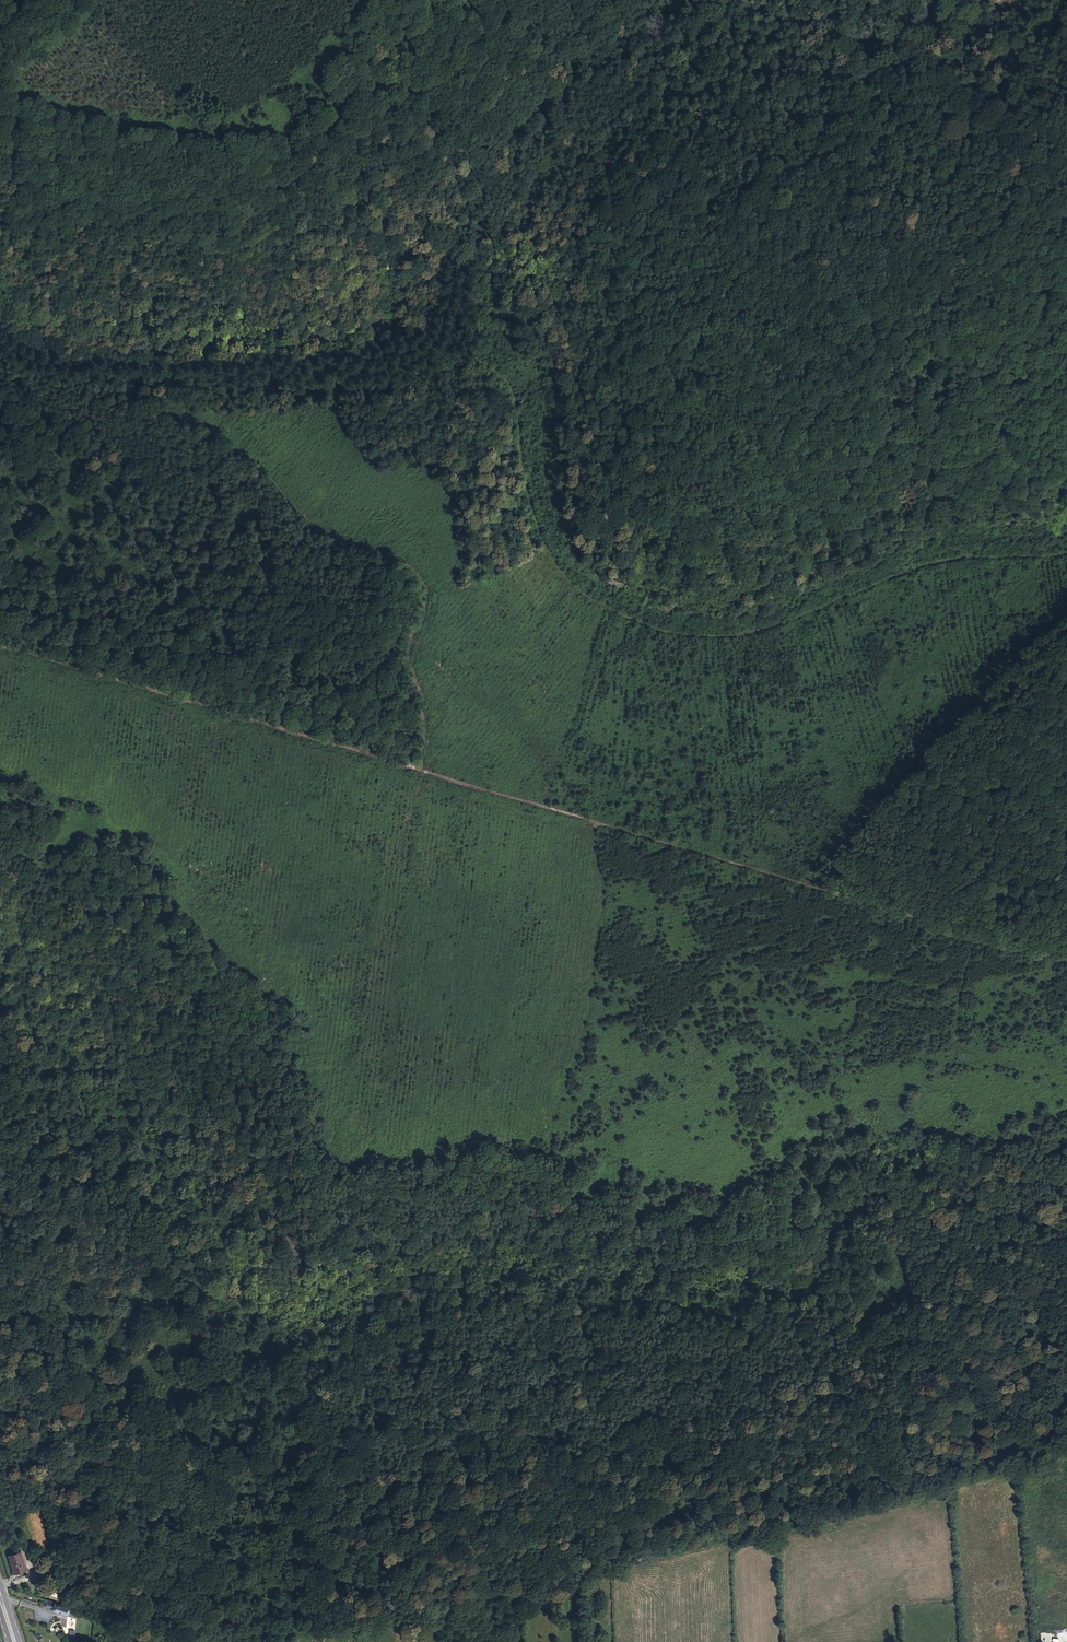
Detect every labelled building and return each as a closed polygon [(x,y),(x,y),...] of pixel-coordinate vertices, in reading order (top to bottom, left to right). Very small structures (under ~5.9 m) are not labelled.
[(19,1557),(7,1560),(13,1579),(23,1576),(19,1557)] [(45,1600),(43,1606),(76,1617),(77,1610),(46,1600),(45,1600)]
